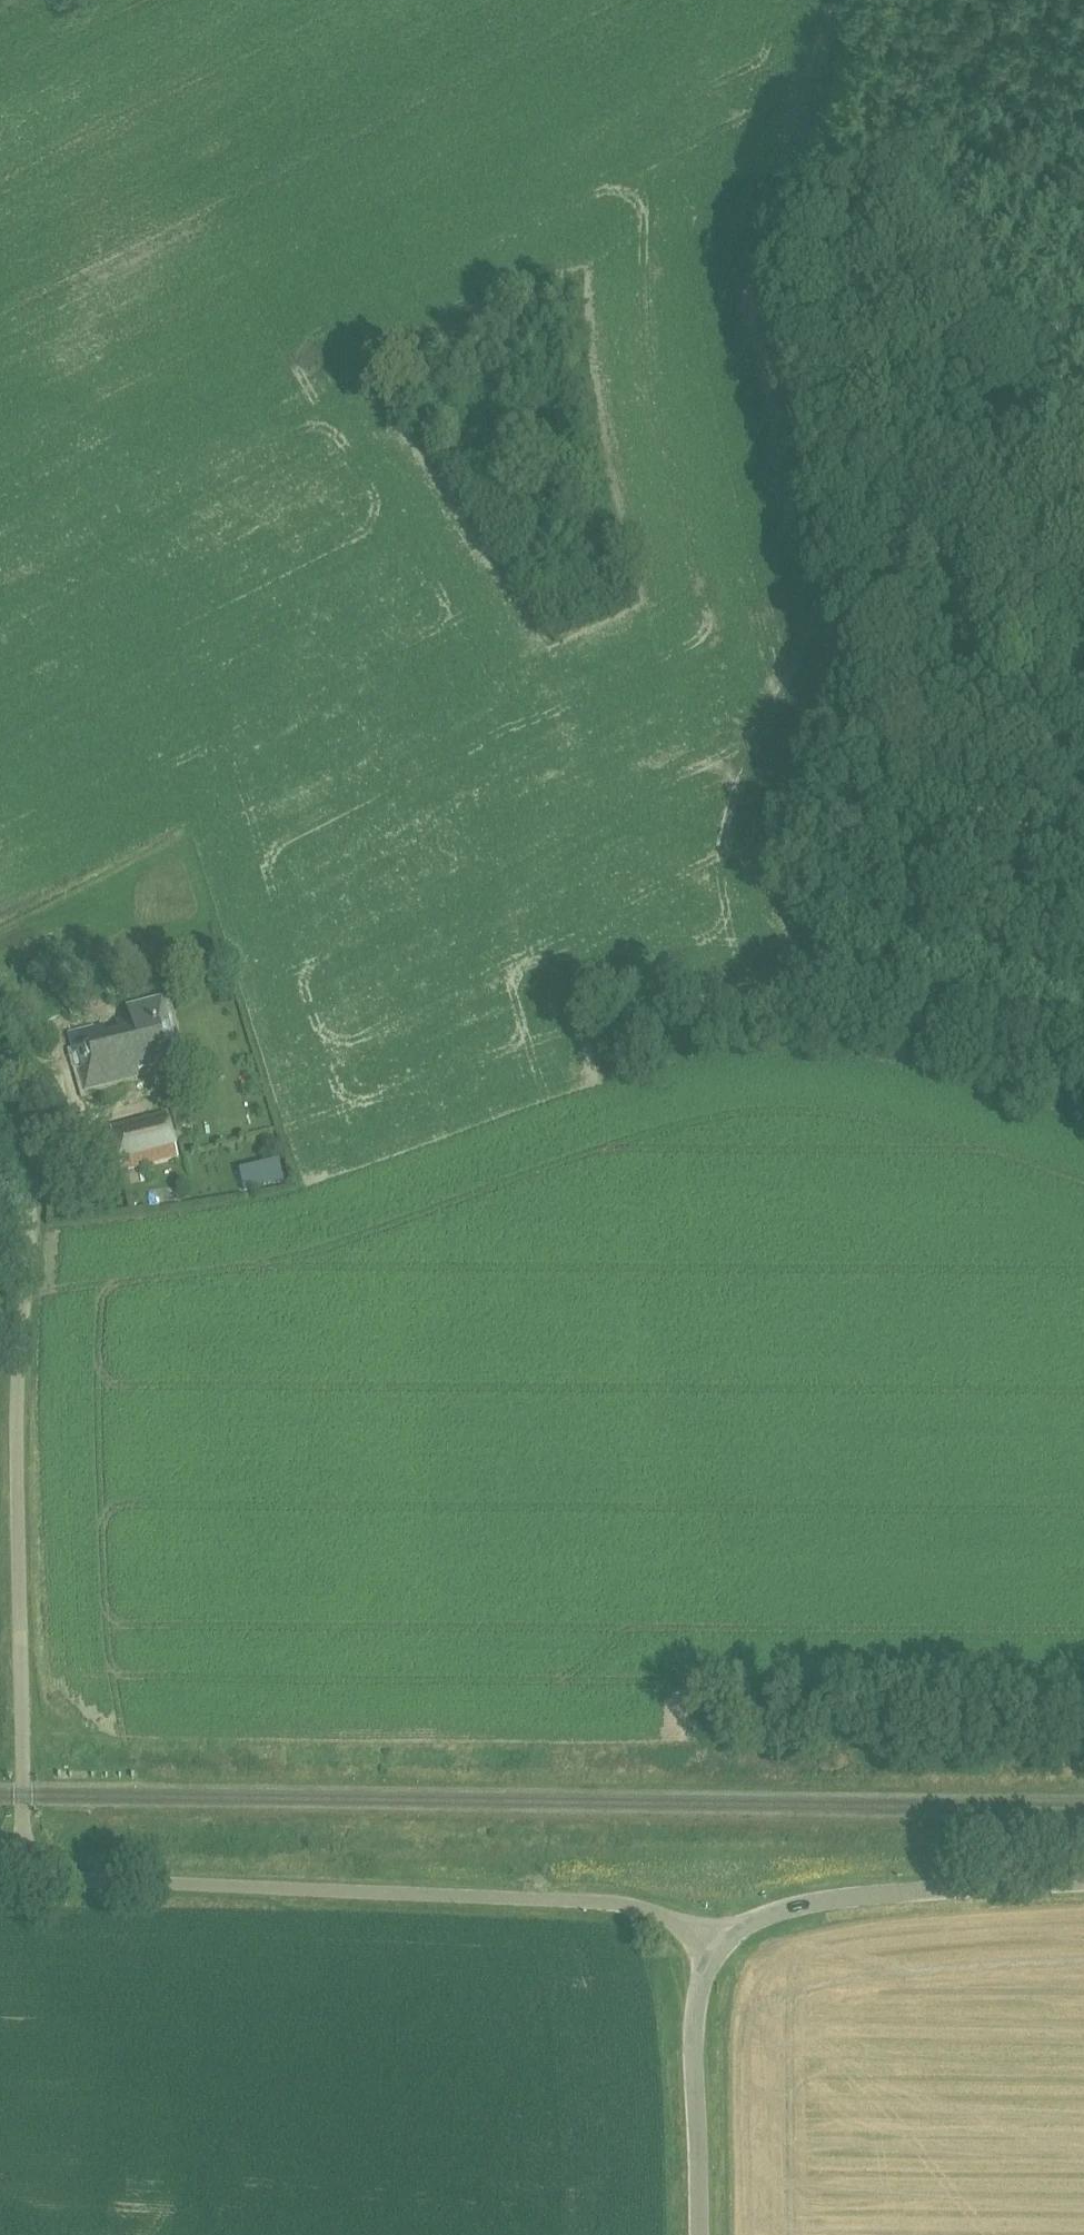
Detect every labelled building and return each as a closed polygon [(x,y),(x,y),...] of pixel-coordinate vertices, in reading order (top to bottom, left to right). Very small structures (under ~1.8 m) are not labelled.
[(70,1034),(85,1090),(137,1076),(135,1070),(175,1060),(159,1001),(127,1009),(130,1018),(70,1034)] [(110,1128),(121,1171),(177,1157),(166,1113),(110,1128)] [(279,1163),(238,1173),(243,1189),(283,1179),(279,1163)]
